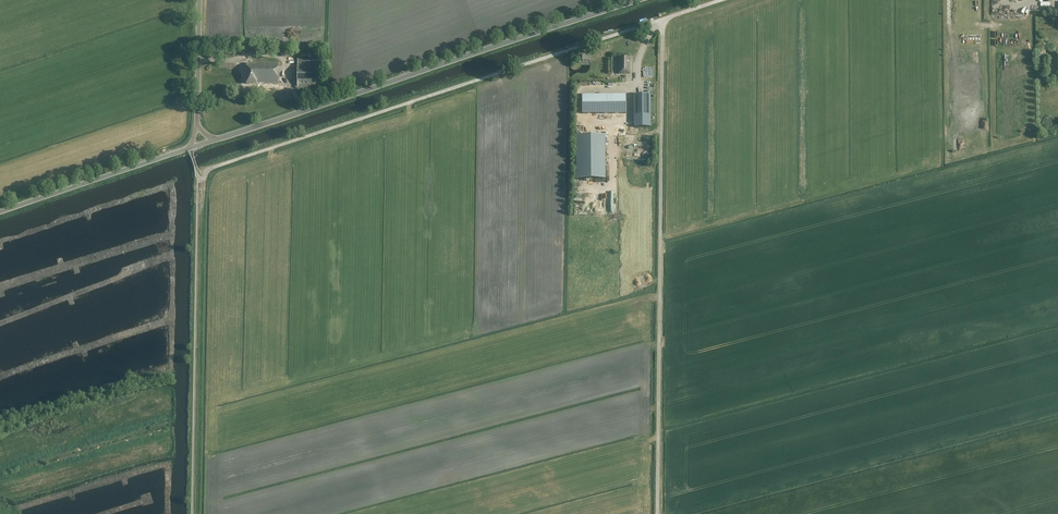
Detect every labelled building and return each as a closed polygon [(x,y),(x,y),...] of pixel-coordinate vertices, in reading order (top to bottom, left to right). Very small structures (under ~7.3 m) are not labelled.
[(618,74),(629,74),(629,58),(618,58),(618,60),(619,60),(619,69),(618,69),(618,74)] [(298,89),(318,89),(318,61),(298,61),(298,89)] [(277,83),(278,63),(252,62),(252,64),(247,64),(246,84),(257,84),(257,83),(277,83)] [(582,95),(582,114),(626,114),(626,95),(592,95),(582,95)] [(634,95),(634,128),(650,127),(650,95),(634,95)] [(575,136),(575,179),(605,179),(605,135),(592,135),(575,136)]
